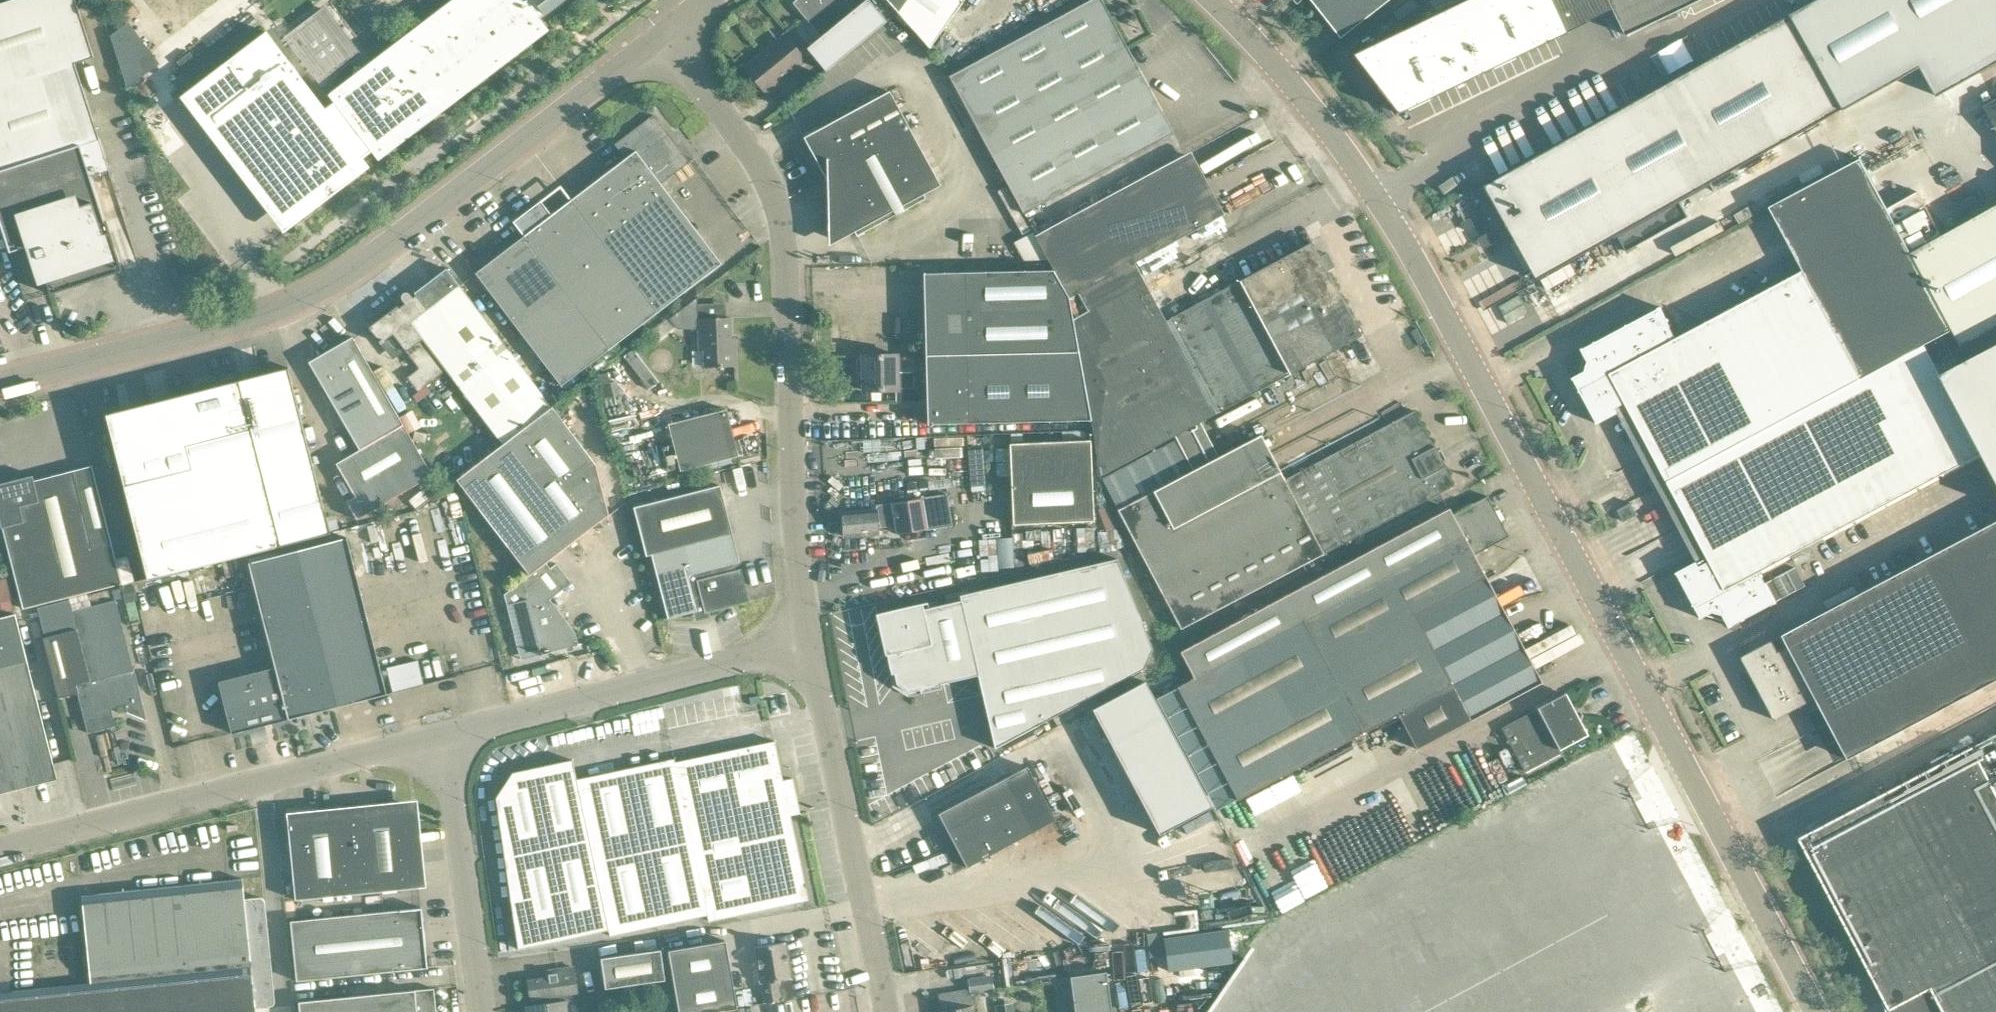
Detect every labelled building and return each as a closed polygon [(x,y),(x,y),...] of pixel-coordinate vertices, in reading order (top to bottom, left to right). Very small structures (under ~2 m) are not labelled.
[(75,63),(93,57),(75,0),(9,0),(0,3),(0,223),(9,252),(25,247),(37,285),(39,284),(38,281),(45,278),(50,294),(53,292),(52,288),(71,282),(73,286),(122,270),(106,221),(105,221),(90,175),(109,169),(75,63)] [(446,4),(325,97),(330,104),(324,108),(265,31),(195,85),(298,220),(369,166),(362,158),(371,151),(378,160),(549,30),(541,20),(567,0),(443,0),(446,4)] [(845,0),(795,0),(793,2),(820,36),(806,48),(825,70),(886,21),(869,0),(864,0),(853,10),(845,0)] [(929,48),(963,0),(887,0),(929,48)] [(949,76),(1022,212),(1172,132),(1101,0),(1089,0),(951,75),(949,76)] [(1370,13),(1387,0),(1310,0),(1327,22),(1352,2),(1364,18),(1370,13)] [(1552,0),(1464,0),(1352,54),(1398,112),(1567,30),(1552,0)] [(1628,35),(1701,0),(1611,0),(1628,35)] [(1792,14),(1846,110),(1922,67),(1939,96),(1995,64),(1995,0),(1818,0),(1792,14)] [(806,61),(783,34),(744,66),(767,93),(806,61)] [(1712,212),(1801,163),(1777,120),(1795,110),(1760,47),(1476,204),(1516,275),(1534,265),(1553,301),(1695,222),(1691,215),(1709,205),(1712,212)] [(889,90),(803,137),(826,179),(828,224),(837,243),(854,234),(856,239),(926,201),(923,197),(940,188),(889,90)] [(1985,106),(1995,126),(1995,100),(1985,106)] [(661,183),(689,161),(676,144),(673,146),(666,137),(669,135),(653,114),(614,144),(615,144),(617,143),(625,152),(622,154),(625,158),(635,150),(661,183)] [(523,236),(608,349),(721,263),(661,183),(635,150),(625,158),(551,215),(540,201),(513,221),(523,236)] [(1184,154),(1035,235),(1048,260),(1053,268),(1068,297),(1077,292),(1134,261),(1134,262),(1212,220),(1224,214),(1216,200),(1211,203),(1184,154)] [(1953,330),(1888,208),(1862,159),(1831,174),(1771,207),(1805,271),(1677,339),(1660,307),(1596,343),(1585,348),(1584,347),(1582,348),(1589,361),(1587,371),(1574,377),(1575,379),(1576,378),(1598,421),(1597,422),(1598,424),(1619,412),(1617,408),(1627,403),(1661,467),(1652,471),(1660,486),(1943,336),(1943,335),(1953,330)] [(1941,232),(1918,192),(1888,208),(1953,330),(1962,347),(1995,328),(1995,203),(1941,232)] [(560,386),(608,349),(523,236),(475,272),(487,288),(560,386)] [(1180,453),(1207,439),(1198,422),(1361,335),(1311,242),(1165,320),(1134,262),(1134,261),(1077,292),(1068,297),(1077,350),(1090,419),(1101,474),(1103,478),(1173,440),(1180,453)] [(179,264),(169,267),(172,277),(182,274),(179,264)] [(461,287),(459,285),(446,268),(414,292),(416,295),(413,297),(410,294),(408,292),(405,292),(403,293),(402,295),(401,297),(402,299),(395,303),(395,302),(394,303),(396,306),(369,327),(382,344),(393,335),(419,369),(407,378),(418,392),(447,370),(502,443),(550,407),(460,287),(461,287)] [(1068,297),(1053,268),(923,272),(925,355),(1077,350),(1068,297)] [(704,367),(735,366),(735,347),(732,344),(731,344),(730,317),(697,318),(698,349),(703,349),(704,367)] [(432,475),(404,425),(352,336),(309,361),(359,449),(336,463),(355,496),(346,501),(356,519),(432,475)] [(1761,572),(1982,453),(1940,374),(1959,365),(1943,336),(1660,486),(1668,500),(1677,495),(1711,560),(1701,566),(1698,561),(1677,572),(1678,574),(1679,573),(1702,616),(1701,617),(1702,618),(1715,611),(1724,614),(1731,627),(1733,626),(1732,625),(1797,592),(1788,573),(1766,583),(1761,572)] [(1959,365),(1940,374),(1982,453),(1995,480),(1995,345),(1959,365)] [(927,424),(1090,419),(1077,350),(925,355),(927,424)] [(914,388),(914,387),(914,372),(897,372),(896,356),(863,356),(864,390),(896,389),(897,389),(897,388),(914,388)] [(330,533),(288,367),(216,385),(214,378),(192,384),(194,391),(106,413),(148,580),(330,533)] [(897,389),(896,389),(896,401),(918,400),(918,387),(914,387),(914,388),(897,388),(897,389)] [(528,575),(546,562),(608,514),(596,465),(551,406),(456,479),(528,575)] [(727,408),(668,424),(680,470),(739,455),(727,408)] [(630,409),(611,414),(616,435),(635,430),(630,409)] [(1181,630),(1436,494),(1454,485),(1444,466),(1445,466),(1435,446),(1434,446),(1414,410),(1392,422),(1392,423),(1321,461),(1321,460),(1284,480),(1260,435),(1217,457),(1207,439),(1180,453),(1188,469),(1146,491),(1146,492),(1116,507),(1118,511),(1181,630)] [(1009,443),(1013,524),(1094,521),(1090,440),(1009,443)] [(2,526),(23,608),(122,583),(92,465),(33,480),(32,476),(0,484),(0,526),(2,526)] [(333,491),(339,500),(348,495),(334,473),(321,482),(328,494),(333,491)] [(705,612),(749,601),(741,568),(736,569),(734,562),(739,561),(720,484),(634,506),(646,555),(651,554),(668,618),(696,611),(698,616),(706,614),(705,612)] [(894,535),(925,530),(925,531),(951,527),(947,494),(921,497),(921,498),(876,503),(876,508),(842,512),(844,536),(878,533),(877,528),(893,527),(894,535)] [(1508,536),(1487,495),(1452,514),(1448,508),(1180,651),(1194,677),(1176,686),(1237,800),(1397,714),(1416,748),(1541,681),(1473,554),(1508,536)] [(1618,510),(1624,521),(1637,514),(1631,503),(1618,510)] [(1828,611),(1742,656),(1752,676),(1755,674),(1762,688),(1760,689),(1776,720),(1818,698),(1850,758),(1926,717),(1995,680),(1995,522),(1828,611)] [(232,733),(386,693),(381,674),(346,537),(248,562),(275,666),(219,681),(232,733)] [(960,600),(883,618),(890,652),(886,653),(891,674),(894,673),(897,684),(909,691),(919,689),(920,692),(941,688),(940,683),(978,674),(995,747),(1143,668),(1153,648),(1117,558),(959,595),(960,600)] [(546,562),(528,575),(504,594),(519,651),(538,647),(540,654),(578,645),(575,631),(550,599),(565,587),(546,562)] [(116,599),(72,610),(69,598),(37,607),(44,634),(42,635),(59,697),(78,693),(88,732),(116,725),(111,708),(125,704),(127,711),(146,719),(116,599)] [(57,778),(15,613),(0,617),(0,793),(57,778)] [(1159,683),(1103,704),(1153,836),(1209,815),(1159,683)] [(1558,749),(1568,743),(1586,734),(1565,694),(1499,728),(1524,774),(1561,754),(1558,749)] [(1995,781),(1995,734),(1977,744),(1995,781)] [(630,767),(657,925),(707,914),(708,920),(808,899),(789,812),(794,810),(792,800),(797,799),(792,778),(783,780),(774,741),(675,762),(674,758),(630,767)] [(1973,746),(1800,837),(1891,1009),(1900,1004),(1904,1011),(1909,1011),(1920,1006),(1923,1011),(1995,1011),(1995,789),(1973,746)] [(657,925),(630,767),(576,779),(572,759),(512,772),(496,797),(518,948),(608,929),(609,935),(657,925)] [(1027,765),(1027,766),(938,813),(967,867),(1056,819),(1027,765)] [(350,812),(358,893),(420,888),(412,806),(350,812)] [(358,893),(350,812),(319,815),(319,809),(286,812),(295,899),(358,893)] [(259,897),(245,898),(242,878),(81,895),(90,982),(0,992),(0,1011),(256,1011),(256,1008),(270,1007),(271,1006),(272,1006),(273,1005),(274,1004),(274,1003),(275,1002),(275,1001),(275,1000),(265,901),(265,900),(264,900),(264,899),(263,898),(262,897),(261,897),(260,897),(259,897)] [(290,920),(296,980),(427,967),(421,908),(290,920)] [(1228,930),(1164,938),(1168,970),(1232,962),(1228,930)] [(725,940),(668,949),(678,1011),(704,1011),(715,1010),(715,1011),(737,1008),(725,940)] [(785,941),(755,946),(761,983),(762,983),(765,1003),(794,998),(785,941)] [(605,988),(665,979),(660,948),(601,957),(605,988)] [(993,985),(1052,977),(1050,963),(991,972),(993,985)] [(566,1001),(579,999),(574,967),(545,971),(546,978),(527,981),(530,998),(532,997),(533,1004),(526,1005),(527,1011),(568,1011),(566,1001)] [(1070,976),(1076,1011),(1112,1011),(1106,971),(1070,976)] [(940,995),(942,1010),(943,1011),(973,1011),(971,999),(970,992),(977,991),(993,989),(991,977),(969,979),(970,989),(940,995)] [(434,988),(299,1001),(300,1011),(436,1011),(434,988)]
